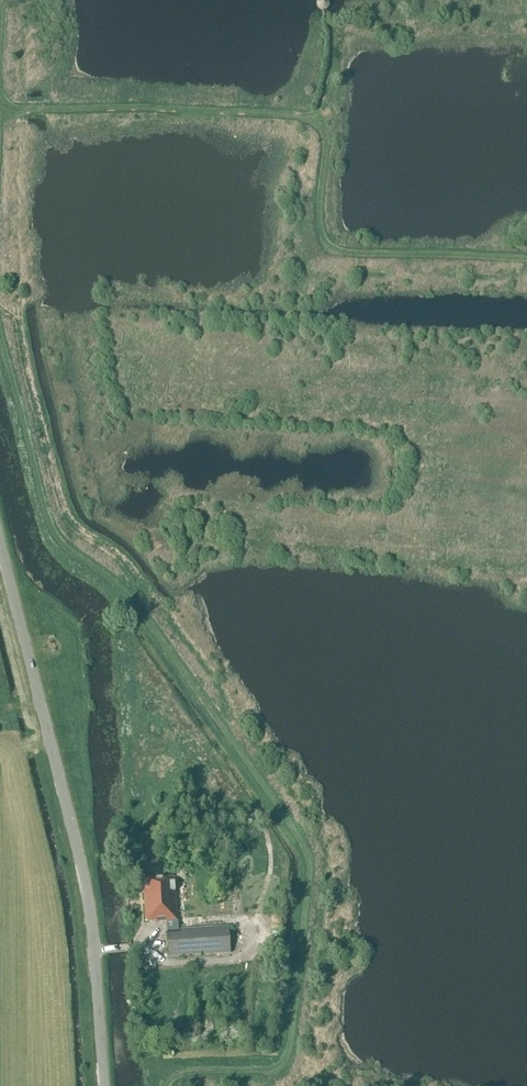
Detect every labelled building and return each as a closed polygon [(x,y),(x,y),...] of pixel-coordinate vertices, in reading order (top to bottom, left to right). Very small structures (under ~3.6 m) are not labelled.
[(228,926),(222,927),(222,921),(208,922),(208,928),(178,930),(175,878),(144,880),(145,892),(144,892),(146,921),(154,921),(155,922),(167,922),(167,931),(169,958),(230,953),(228,926)] [(213,891),(213,901),(231,900),(230,889),(213,891)]
